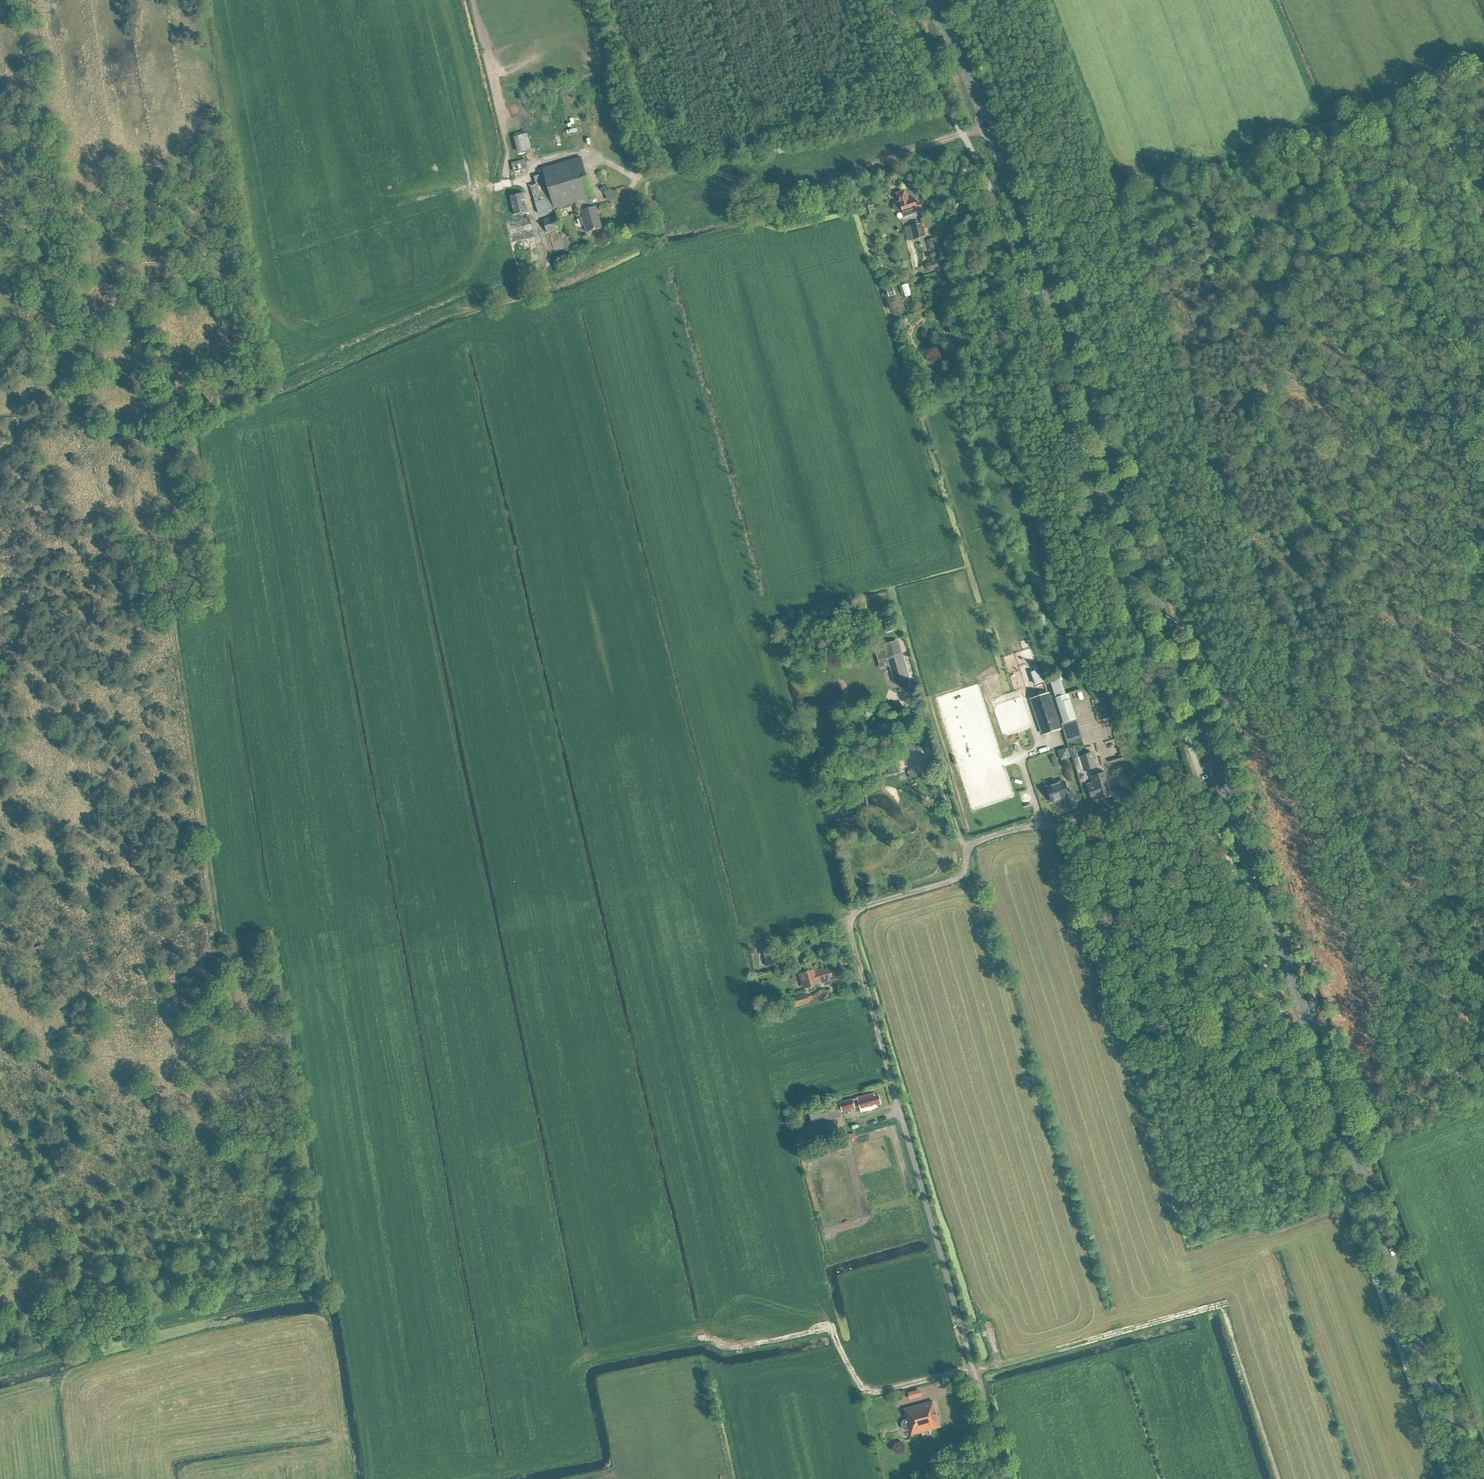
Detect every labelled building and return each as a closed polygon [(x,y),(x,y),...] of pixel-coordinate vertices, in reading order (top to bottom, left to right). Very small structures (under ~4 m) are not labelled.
[(518,152),(532,149),(528,134),(514,137),(518,152)] [(596,206),(594,207),(591,198),(593,197),(581,157),(543,169),(544,174),(534,177),(536,184),(530,186),(539,214),(581,201),(584,210),(581,211),(583,217),(579,218),(581,227),(586,225),(588,232),(602,228),(596,206)] [(512,163),(516,177),(524,175),(523,172),(526,171),(525,168),(527,168),(525,159),(512,163)] [(606,192),(609,200),(620,196),(618,189),(606,192)] [(909,200),(905,190),(896,193),(899,201),(898,201),(897,201),(896,202),(895,202),(894,203),(894,204),(894,205),(893,205),(893,206),(893,207),(893,208),(894,209),(895,210),(895,211),(896,211),(897,212),(898,212),(899,212),(900,212),(901,212),(902,211),(904,218),(924,211),(920,202),(915,204),(913,199),(909,200)] [(516,215),(528,212),(523,192),(511,195),(516,215)] [(547,233),(561,229),(558,217),(544,220),(547,233)] [(914,239),(926,236),(922,223),(910,226),(914,239)] [(935,240),(934,238),(927,240),(931,251),(938,249),(942,260),(945,259),(950,257),(948,250),(943,252),(938,239),(935,240)] [(929,271),(942,267),(939,260),(927,264),(929,271)] [(1005,430),(997,432),(999,441),(1007,439),(1005,430)] [(895,629),(896,618),(887,618),(886,629),(895,629)] [(908,678),(901,653),(897,638),(883,643),(884,646),(875,648),(878,659),(887,657),(895,682),(908,678)] [(1033,684),(1044,681),(1040,669),(1029,673),(1033,684)] [(1042,735),(1061,729),(1049,692),(1030,699),(1042,735)] [(1069,700),(1067,695),(1057,698),(1066,725),(1070,723),(1071,726),(1078,724),(1076,719),(1077,719),(1071,699),(1069,700)] [(915,749),(910,730),(900,733),(905,752),(915,749)] [(827,746),(818,749),(822,761),(830,759),(827,746)] [(1069,746),(1058,749),(1061,759),(1072,756),(1069,746)] [(1091,751),(1080,754),(1085,771),(1096,767),(1091,751)] [(886,775),(901,771),(898,759),(882,763),(886,775)] [(1092,800),(1111,794),(1105,772),(1091,776),(1093,782),(1087,784),(1092,800)] [(1064,781),(1046,787),(1051,802),(1064,798),(1067,808),(1077,805),(1072,791),(1068,792),(1064,781)] [(761,942),(767,965),(775,963),(769,940),(761,942)] [(798,970),(807,968),(804,959),(795,962),(798,970)] [(830,968),(830,966),(814,971),(814,970),(799,974),(803,989),(841,978),(840,975),(843,974),(840,966),(830,968)] [(808,996),(808,993),(793,997),(796,1007),(810,1003),(810,1001),(814,1000),(812,995),(808,996)] [(874,1096),(873,1093),(858,1097),(858,1098),(852,1100),(852,1099),(840,1102),(842,1111),(860,1106),(862,1111),(877,1107),(876,1104),(880,1103),(878,1095),(874,1096)] [(813,1121),(840,1113),(836,1100),(809,1107),(813,1121)] [(909,1399),(919,1396),(918,1389),(907,1392),(909,1399)] [(911,1435),(940,1427),(933,1401),(904,1409),(907,1419),(904,1420),(902,1422),(902,1425),(903,1428),(905,1430),(907,1430),(909,1430),(911,1435)]
